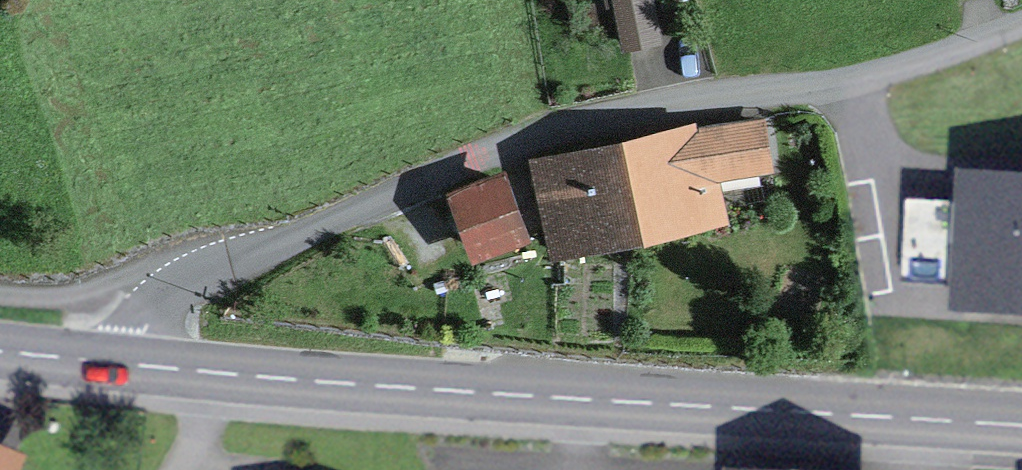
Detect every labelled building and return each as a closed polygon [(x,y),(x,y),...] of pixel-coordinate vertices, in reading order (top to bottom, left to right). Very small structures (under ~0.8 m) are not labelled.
[(624,42),(654,36),(647,0),(616,0),(624,42)] [(694,135),(692,128),(615,143),(635,228),(710,208),(703,174),(763,163),(757,121),(694,135)] [(533,164),(549,245),(635,228),(615,143),(533,164)] [(1021,322),(1021,180),(956,176),(947,317),(1021,322)] [(474,234),(479,248),(517,234),(496,177),(458,191),(470,223),(461,226),(465,237),(474,234)] [(951,198),(911,196),(909,266),(949,268),(951,198)]
